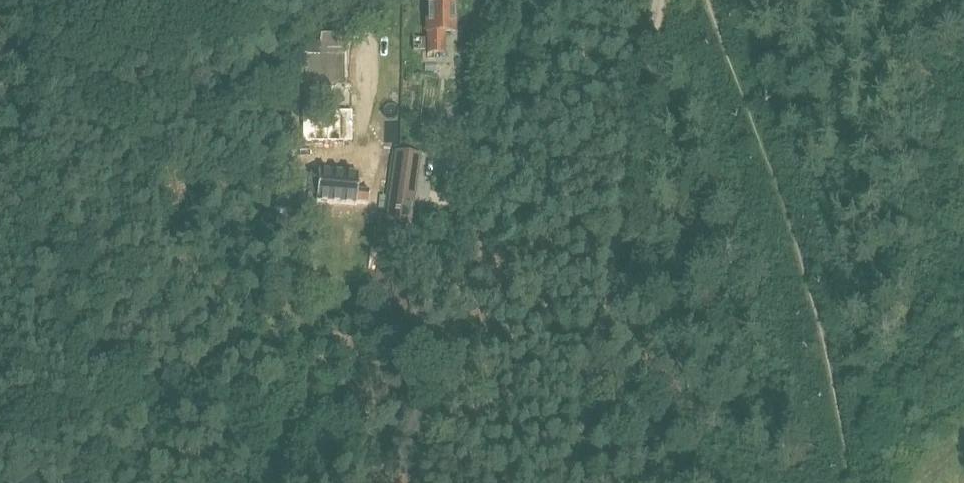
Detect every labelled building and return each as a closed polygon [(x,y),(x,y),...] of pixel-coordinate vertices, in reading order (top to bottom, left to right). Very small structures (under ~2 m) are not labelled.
[(454,30),(454,0),(426,0),(427,52),(445,52),(444,30),(454,30)] [(297,84),(305,84),(347,84),(347,33),(320,32),(320,41),(299,41),(297,54),(297,82),(297,84)] [(380,127),(396,126),(395,103),(379,104),(380,127)] [(351,129),(364,129),(364,107),(350,108),(351,129)] [(312,155),(310,174),(318,175),(317,180),(358,184),(358,183),(369,184),(371,171),(359,170),(361,154),(347,153),(347,151),(334,150),(334,152),(321,150),(320,156),(312,155)] [(422,155),(397,151),(387,222),(411,225),(422,155)]
